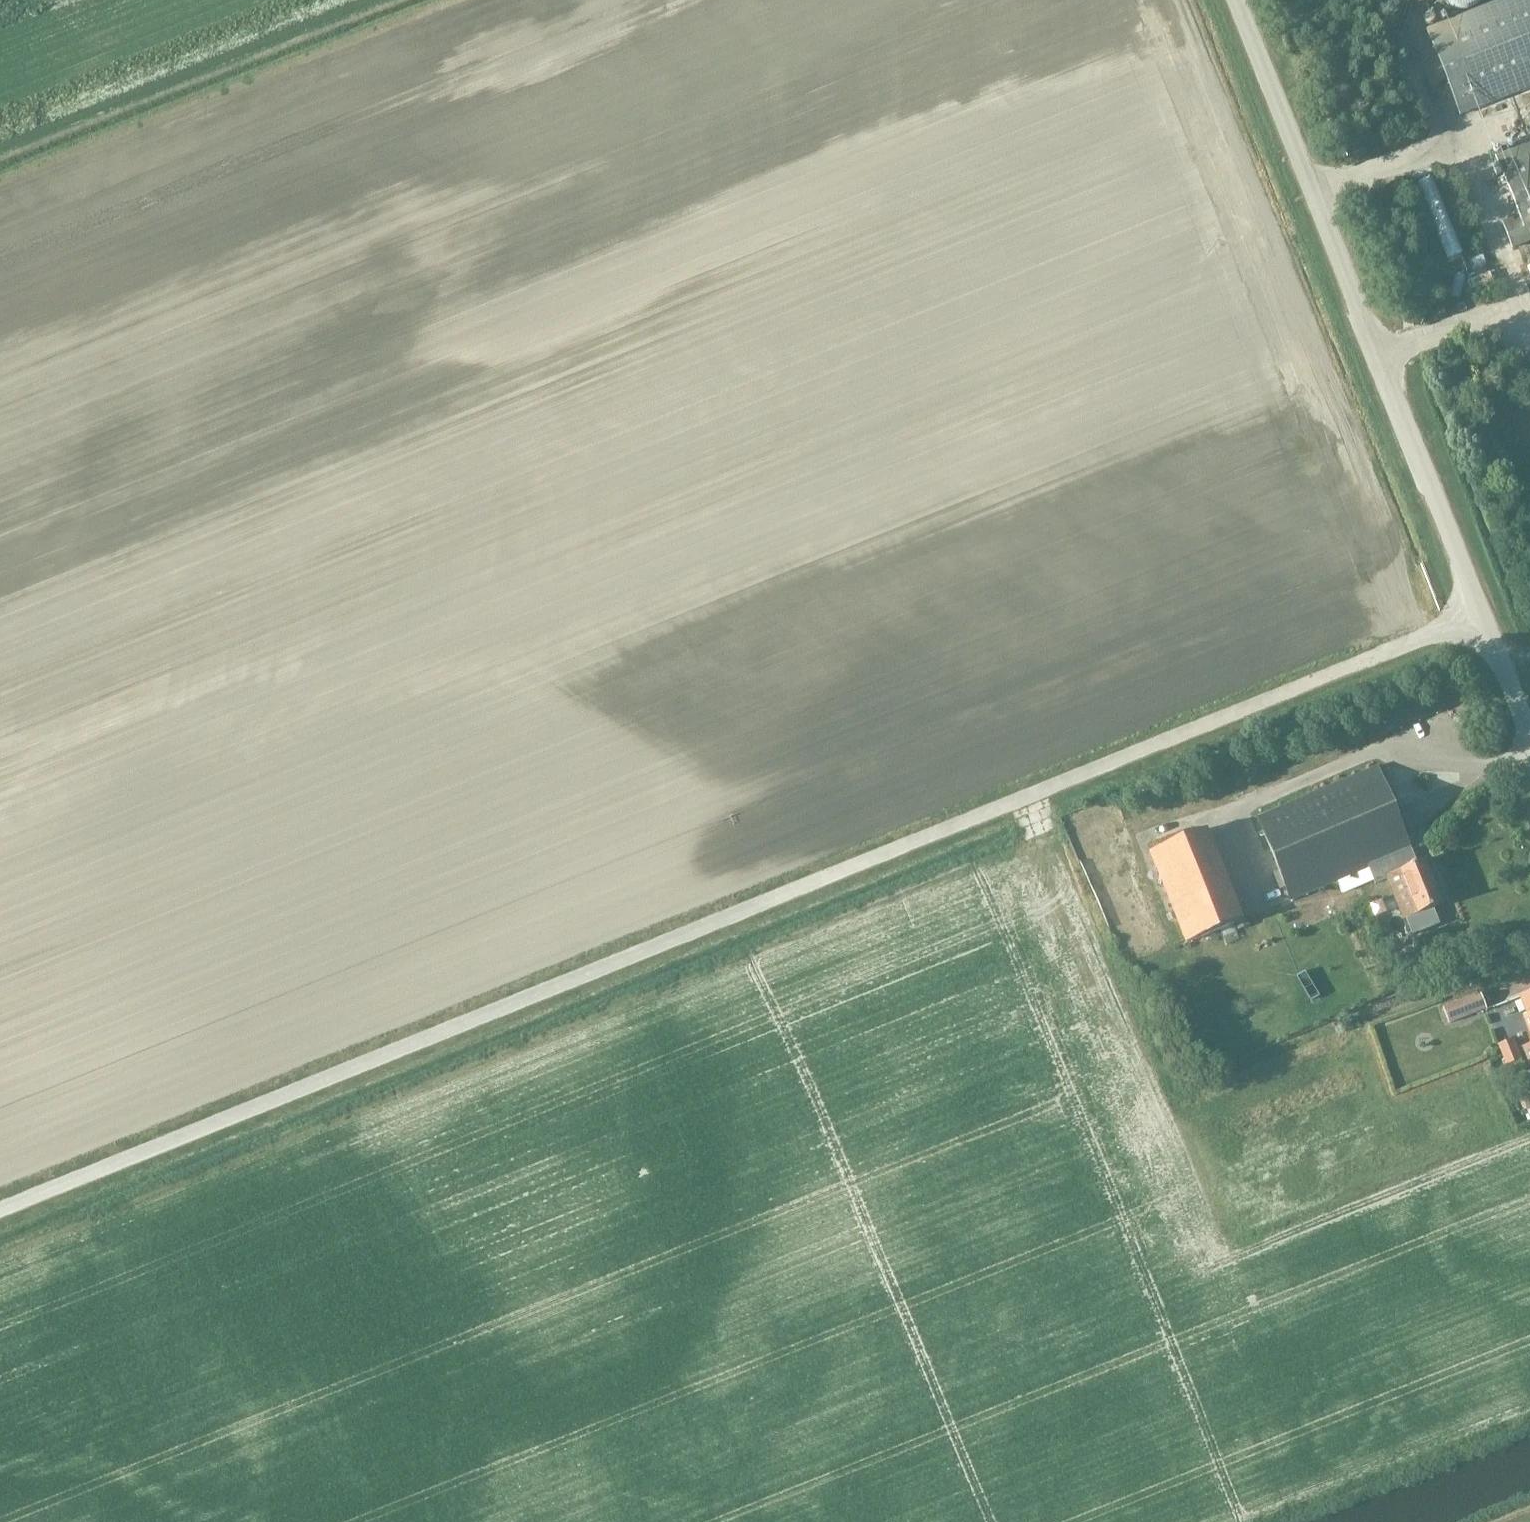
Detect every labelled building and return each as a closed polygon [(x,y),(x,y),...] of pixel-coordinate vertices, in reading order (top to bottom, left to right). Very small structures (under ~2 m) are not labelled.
[(1443,24),(1442,23),(1425,30),(1458,115),(1476,108),(1475,107),(1529,85),(1529,0),(1504,0),(1443,24)] [(1495,156),(1518,215),(1502,222),(1513,250),(1529,243),(1529,142),(1495,156)] [(1418,862),(1413,850),(1377,765),(1255,816),(1291,902),(1370,868),(1377,885),(1388,880),(1401,912),(1406,914),(1416,935),(1441,924),(1434,908),(1445,904),(1427,859),(1418,862)] [(1149,851),(1186,942),(1236,922),(1201,831),(1149,851)] [(1381,900),(1369,904),(1374,916),(1386,912),(1381,900)] [(1529,1030),(1529,992),(1520,996),(1528,1014),(1524,1016),(1529,1030)] [(1442,1008),(1448,1023),(1485,1008),(1479,993),(1442,1008)] [(1502,1054),(1518,1048),(1514,1037),(1498,1044),(1502,1054)] [(1522,1059),(1518,1048),(1502,1054),(1507,1065),(1522,1059)] [(1527,1112),(1529,1120),(1529,1095),(1521,1098),(1527,1112)]
